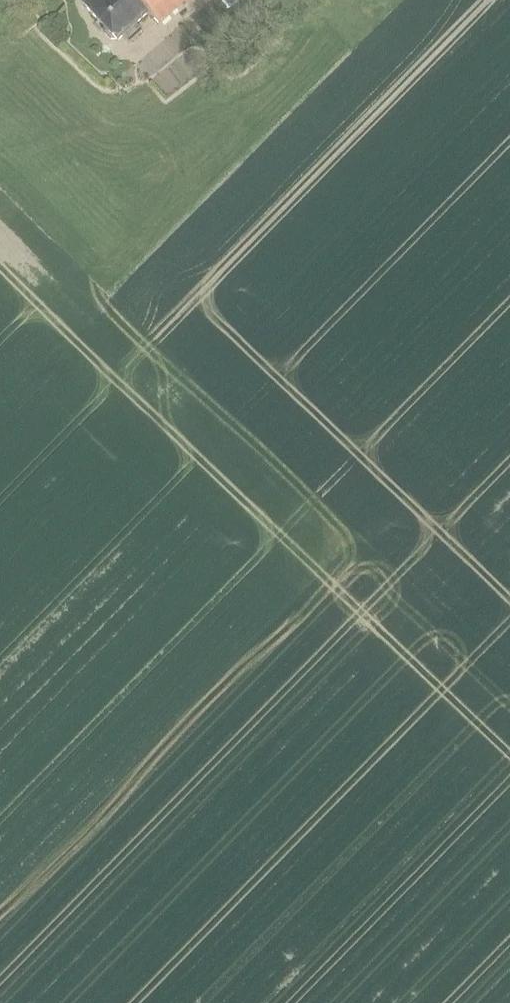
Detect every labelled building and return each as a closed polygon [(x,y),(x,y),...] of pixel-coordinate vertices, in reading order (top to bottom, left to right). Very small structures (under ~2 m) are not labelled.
[(164,29),(194,0),(94,0),(86,8),(119,42),(149,13),(164,29)]
